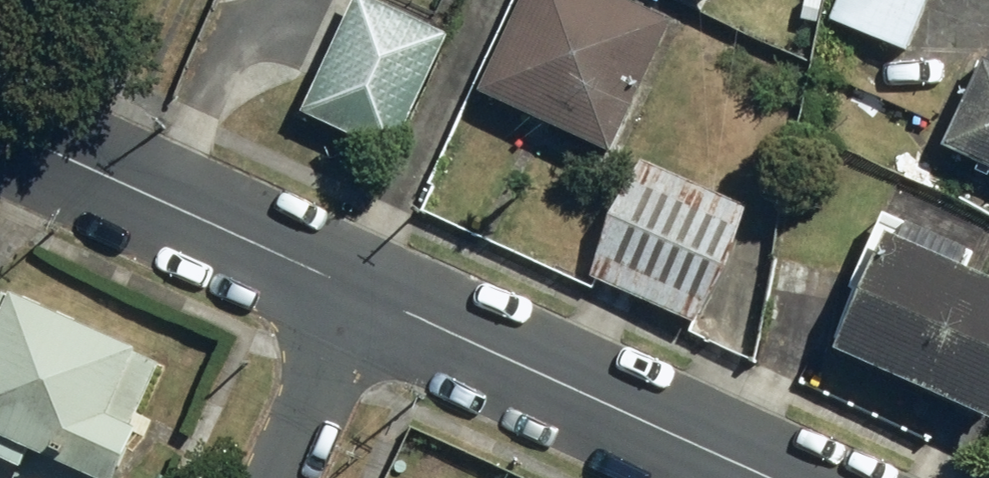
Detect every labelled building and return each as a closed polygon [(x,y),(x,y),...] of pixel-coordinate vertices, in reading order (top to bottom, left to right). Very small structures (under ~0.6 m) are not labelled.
[(305,114),(396,153),(448,32),(372,0),(353,0),(305,114)] [(483,93),(613,151),(670,23),(620,0),(525,0),(483,93)] [(828,20),(906,52),(927,0),(837,0),(828,20)] [(982,62),(940,146),(988,170),(988,66),(982,62)] [(746,210),(637,162),(586,277),(695,325),(746,210)] [(887,221),(829,349),(986,420),(988,413),(988,281),(961,269),(966,257),(887,221)] [(0,293),(0,466),(27,477),(35,459),(79,477),(123,477),(141,435),(132,431),(162,364),(0,293)]
